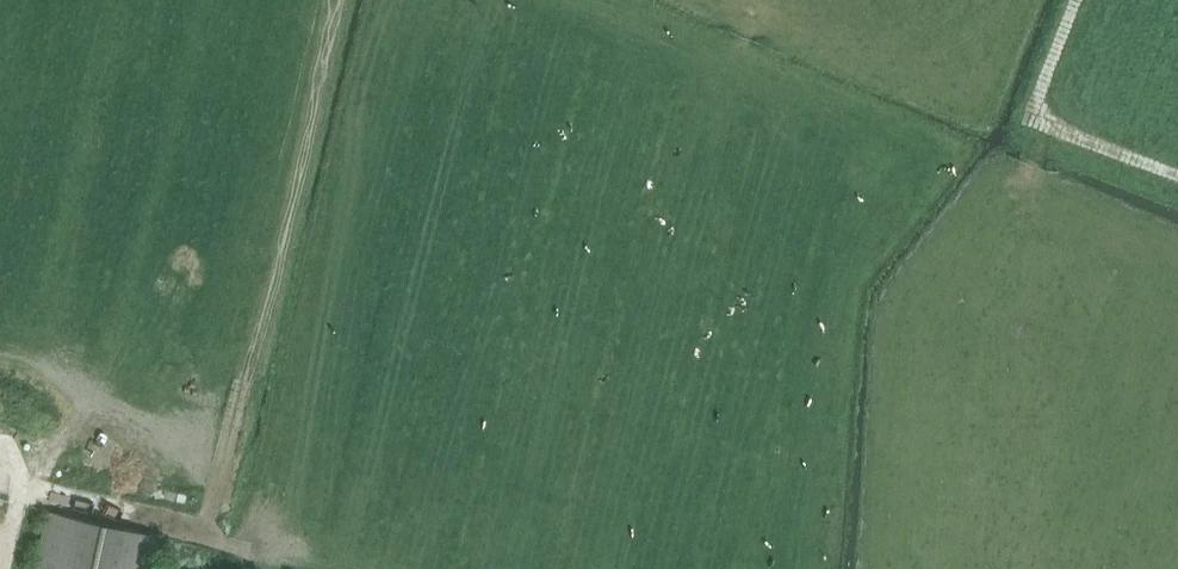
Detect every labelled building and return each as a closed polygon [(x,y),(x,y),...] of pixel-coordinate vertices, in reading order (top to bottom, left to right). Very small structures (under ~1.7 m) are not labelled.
[(163,537),(49,512),(36,568),(156,568),(163,537)]
